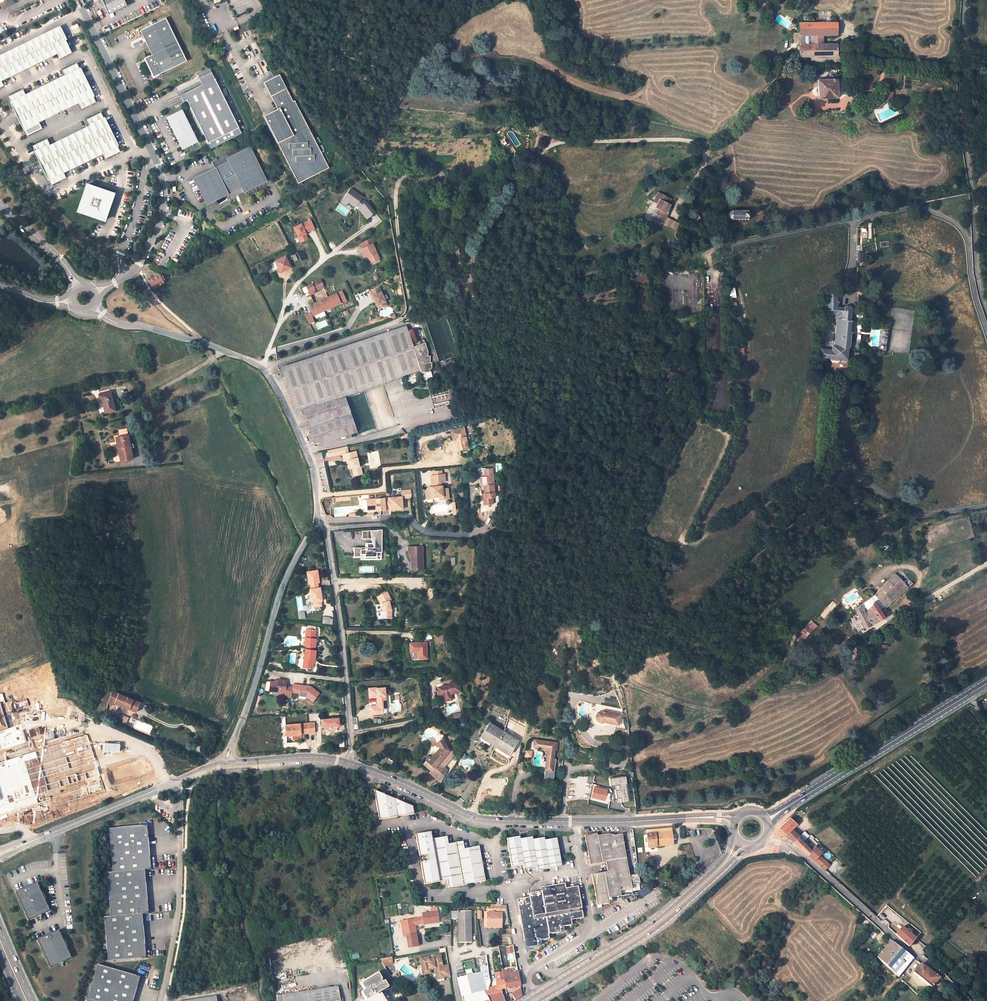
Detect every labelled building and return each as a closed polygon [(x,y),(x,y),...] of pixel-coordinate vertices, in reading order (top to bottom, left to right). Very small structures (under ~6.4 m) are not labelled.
[(108,13),(127,4),(125,0),(102,0),(108,13)] [(166,18),(140,31),(152,55),(144,59),(153,78),(187,61),(166,18)] [(796,52),(796,57),(838,57),(837,55),(838,56),(839,54),(838,54),(837,44),(823,44),(810,44),(804,44),(804,36),(810,36),(823,35),(837,35),(837,23),(799,23),(799,34),(795,34),(795,35),(793,35),(793,42),(799,42),(799,52),(796,52)] [(0,57),(0,80),(2,79),(58,52),(69,46),(60,28),(48,34),(48,33),(0,57)] [(810,36),(810,44),(823,44),(823,35),(810,36)] [(69,46),(58,52),(61,57),(72,52),(69,46)] [(24,90),(11,96),(14,102),(12,103),(16,111),(17,110),(23,120),(21,121),(25,129),(26,128),(29,134),(42,128),(39,121),(79,101),(83,108),(96,101),(93,96),(95,95),(91,87),(89,88),(85,77),(86,77),(82,69),(81,69),(78,64),(64,70),(67,76),(27,95),(24,90)] [(197,72),(203,84),(215,78),(209,66),(197,72)] [(266,82),(279,109),(264,116),(298,184),(329,169),(282,74),(266,82)] [(187,99),(211,148),(242,133),(215,78),(203,84),(181,95),(184,101),(187,99)] [(837,97),(837,80),(836,80),(829,80),(824,80),(818,81),(818,99),(837,97)] [(893,92),(884,91),(884,95),(880,102),(878,104),(881,107),(884,104),(887,101),(889,102),(892,98),(893,92)] [(197,141),(182,111),(168,117),(184,148),(197,141)] [(48,139),(35,146),(37,151),(36,152),(40,160),(41,159),(46,170),(45,170),(49,178),(50,178),(53,183),(66,177),(64,171),(104,151),(107,157),(120,150),(118,145),(119,144),(115,136),(114,137),(108,126),(110,126),(106,118),(105,119),(102,113),(89,119),(92,126),(51,146),(48,139)] [(228,159),(229,162),(215,169),(194,179),(204,200),(225,190),(241,182),(242,184),(241,185),(244,191),(263,182),(263,181),(265,180),(250,148),(228,159)] [(225,190),(204,200),(206,204),(227,194),(230,201),(244,191),(241,185),(242,184),(241,182),(225,190)] [(113,194),(88,185),(78,211),(104,220),(113,194)] [(349,189),(343,198),(348,201),(355,206),(356,204),(359,206),(358,208),(366,218),(373,212),(365,202),(364,203),(359,199),(361,197),(349,189)] [(671,199),(658,192),(653,201),(657,203),(653,213),(655,214),(653,218),(663,224),(668,214),(666,213),(669,207),(670,204),(669,203),(671,199)] [(734,220),(748,219),(747,210),(733,211),(732,211),(730,212),(728,213),(728,214),(728,217),(730,218),(731,219),(733,219),(734,220)] [(311,219),(294,227),(301,242),(309,238),(305,231),(307,230),(308,231),(315,228),(311,219)] [(370,263),(379,259),(372,243),(361,249),(364,256),(367,255),(370,263)] [(273,270),(278,268),(279,267),(281,272),(291,267),(285,256),(269,264),(273,270)] [(162,281),(164,280),(162,275),(159,277),(159,276),(150,282),(153,288),(155,287),(161,283),(163,282),(162,281)] [(310,295),(316,292),(316,291),(315,290),(323,286),(321,279),(306,286),(310,295)] [(379,287),(369,292),(373,300),(374,300),(378,308),(386,304),(379,287)] [(340,302),(337,294),(336,293),(333,294),(313,303),(318,313),(340,302)] [(837,293),(827,293),(827,307),(825,307),(824,316),(824,322),(823,326),(826,327),(826,322),(827,322),(828,314),(836,314),(835,318),(837,319),(834,346),(832,346),(832,350),(821,349),(820,357),(847,361),(851,321),(849,320),(851,307),(850,306),(845,306),(843,308),(836,307),(837,293)] [(313,303),(311,304),(312,305),(310,306),(313,315),(318,313),(313,303)] [(310,312),(306,315),(309,323),(314,321),(310,312)] [(351,414),(345,397),(364,391),(383,384),(421,372),(429,372),(429,369),(431,368),(431,362),(430,362),(430,356),(427,356),(428,351),(425,343),(413,347),(406,326),(402,328),(342,348),(281,368),(282,370),(279,371),(280,377),(284,376),(296,411),(303,409),(308,426),(351,414)] [(102,400),(105,413),(115,411),(110,392),(99,394),(100,401),(102,400)] [(314,444),(322,443),(357,432),(351,414),(308,426),(314,444)] [(457,438),(459,450),(469,447),(465,426),(451,429),(453,439),(457,438)] [(115,437),(121,462),(135,459),(129,434),(115,437)] [(347,446),(339,448),(340,454),(343,453),(349,452),(347,446)] [(328,450),(329,456),(340,454),(339,448),(328,450)] [(343,453),(344,461),(347,460),(349,460),(351,468),(352,467),(354,476),(362,474),(360,466),(359,466),(356,451),(349,452),(343,453)] [(484,485),(495,484),(494,468),(485,469),(486,476),(481,477),(482,485),(484,485)] [(446,481),(445,474),(432,475),(432,483),(433,483),(433,486),(429,487),(426,491),(427,498),(434,497),(434,496),(443,495),(443,498),(449,498),(448,488),(443,489),(443,486),(442,486),(441,482),(446,481)] [(494,497),(496,496),(495,484),(484,485),(485,493),(486,493),(486,497),(484,497),(485,504),(494,503),(494,497)] [(402,507),(403,509),(413,508),(412,496),(402,497),(389,498),(366,500),(367,510),(377,509),(378,512),(386,511),(386,508),(390,508),(390,511),(395,510),(395,508),(402,507)] [(365,531),(362,531),(362,538),(373,538),(373,542),(366,542),(366,547),(365,547),(365,549),(360,549),(360,548),(353,548),(354,556),(360,556),(360,554),(364,554),(364,556),(376,556),(376,552),(381,552),(381,530),(365,531)] [(413,571),(423,570),(422,546),(408,547),(408,555),(410,555),(411,562),(413,562),(413,571)] [(308,584),(310,584),(310,589),(317,588),(317,583),(318,583),(317,570),(306,572),(308,584)] [(886,606),(908,587),(895,574),(876,594),(886,606)] [(320,605),(320,601),(321,600),(319,588),(317,588),(310,589),(309,589),(311,602),(312,602),(312,607),(320,605)] [(391,600),(386,591),(377,597),(380,603),(382,603),(383,611),(382,611),(382,618),(391,618),(392,609),(391,609),(390,601),(391,600)] [(885,617),(874,601),(866,613),(861,605),(855,608),(865,628),(885,617)] [(799,634),(804,639),(817,625),(811,621),(799,634)] [(315,638),(315,630),(306,629),(304,645),(306,645),(313,646),(315,646),(316,638),(315,638)] [(427,658),(426,643),(410,643),(410,651),(418,651),(419,658),(427,658)] [(305,649),(303,667),(312,668),(313,659),(315,659),(316,650),(313,650),(305,649)] [(270,681),(269,690),(285,692),(285,694),(291,695),(291,691),(298,692),(298,693),(303,694),(307,697),(312,701),(318,693),(309,687),(308,688),(305,688),(305,686),(292,685),(292,687),(286,686),(286,680),(278,679),(278,680),(278,682),(278,685),(273,684),(273,682),(270,681)] [(449,685),(437,687),(439,695),(443,694),(444,700),(451,699),(450,693),(455,692),(460,691),(459,682),(449,683),(449,685)] [(382,688),(369,689),(369,698),(377,698),(377,705),(370,706),(370,714),(382,713),(382,709),(386,708),(385,697),(383,692),(382,688)] [(109,701),(136,712),(140,702),(113,691),(111,697),(109,700),(109,701)] [(443,694),(439,695),(440,704),(456,701),(455,692),(450,693),(451,699),(444,700),(443,694)] [(27,742),(21,725),(8,729),(0,703),(0,751),(27,742)] [(600,713),(596,716),(585,716),(586,721),(588,727),(599,731),(607,727),(620,728),(621,717),(618,717),(619,715),(606,714),(606,715),(603,715),(600,713)] [(314,722),(304,723),(304,733),(315,733),(314,722)] [(301,734),(300,723),(285,725),(285,735),(301,734)] [(509,754),(517,740),(489,723),(478,741),(488,747),(490,743),(509,754)] [(436,727),(428,724),(427,727),(434,729),(438,732),(440,729),(436,727)] [(0,762),(0,816),(51,800),(53,807),(105,790),(87,735),(0,762)] [(547,748),(550,748),(549,757),(546,756),(544,769),(543,777),(553,778),(556,756),(554,756),(555,749),(552,749),(553,741),(534,739),(533,746),(547,748)] [(449,751),(444,742),(438,745),(440,748),(431,758),(430,756),(426,761),(434,768),(431,771),(429,773),(439,782),(446,771),(438,763),(449,751)] [(431,771),(434,768),(426,761),(423,765),(431,771)] [(636,809),(632,779),(626,779),(627,787),(624,787),(624,791),(628,791),(630,809),(636,809)] [(604,800),(607,791),(593,787),(590,797),(604,800)] [(412,807),(374,790),(379,820),(414,814),(412,807)] [(778,828),(785,834),(791,828),(796,823),(790,817),(778,828)] [(150,826),(112,829),(115,873),(147,871),(153,870),(150,826)] [(794,842),(798,837),(800,836),(791,828),(785,834),(794,842)] [(804,831),(800,836),(798,837),(802,841),(808,835),(804,831)] [(430,832),(415,834),(424,884),(447,880),(448,888),(485,881),(479,846),(464,849),(463,841),(448,844),(446,836),(431,839),(430,832)] [(646,835),(647,847),(672,845),(671,832),(646,835)] [(621,834),(613,835),(611,834),(608,835),(608,834),(596,836),(595,834),(583,836),(588,865),(606,862),(608,872),(590,875),(596,906),(609,903),(609,902),(611,902),(612,900),(612,898),(620,896),(619,891),(632,889),(631,885),(640,884),(638,874),(630,876),(621,834)] [(538,870),(561,866),(556,838),(544,840),(543,838),(531,840),(530,837),(518,839),(518,837),(506,838),(511,867),(524,865),(525,870),(537,867),(538,870)] [(807,846),(798,837),(794,842),(813,859),(818,854),(820,851),(814,845),(811,849),(807,846)] [(823,868),(826,865),(822,862),(819,859),(816,862),(823,868)] [(150,914),(147,871),(115,873),(109,874),(112,917),(144,915),(150,914)] [(39,884),(18,893),(28,914),(49,905),(39,884)] [(583,916),(578,887),(565,889),(564,884),(541,888),(541,891),(529,894),(529,897),(516,900),(526,948),(538,946),(538,945),(540,944),(541,943),(541,940),(549,938),(548,934),(560,931),(560,930),(563,930),(564,929),(563,925),(572,924),(570,919),(583,916)] [(439,922),(437,911),(429,912),(422,913),(423,918),(414,919),(401,922),(403,937),(410,936),(416,935),(414,924),(423,923),(424,924),(439,922)] [(472,943),(470,911),(451,912),(451,919),(457,919),(459,943),(472,943)] [(487,913),(487,925),(501,925),(501,913),(487,913)] [(112,917),(106,918),(110,962),(148,959),(144,915),(112,917)] [(861,941),(877,957),(891,940),(875,926),(861,941)] [(899,937),(908,946),(915,938),(905,930),(899,937)] [(60,932),(39,941),(51,966),(72,957),(60,932)] [(908,954),(891,940),(877,957),(905,983),(913,972),(931,987),(939,977),(926,967),(908,954)] [(428,957),(420,958),(421,966),(422,966),(423,973),(428,972),(428,969),(434,968),(436,979),(444,978),(444,977),(442,966),(440,966),(439,960),(441,959),(440,955),(432,956),(433,959),(428,960),(428,957)] [(391,957),(380,959),(384,966),(393,964),(391,957)] [(448,964),(442,965),(442,966),(444,977),(450,976),(448,964)] [(100,966),(91,999),(96,1000),(136,1000),(143,978),(100,966)] [(504,980),(506,988),(520,985),(518,971),(510,972),(509,969),(502,970),(502,971),(504,980)] [(484,991),(487,991),(481,971),(457,978),(462,997),(462,996),(484,991)] [(489,990),(487,991),(484,991),(487,996),(502,992),(501,988),(506,988),(504,980),(502,971),(495,972),(497,981),(495,981),(496,987),(491,987),(491,990),(489,990)] [(361,992),(366,1000),(380,992),(389,987),(385,981),(382,982),(381,980),(382,979),(379,973),(365,980),(364,978),(359,981),(365,990),(361,992)] [(338,987),(276,996),(277,1000),(340,1000),(338,987)] [(522,995),(521,988),(511,994),(515,999),(522,995)] [(489,999),(490,1000),(504,1000),(504,999),(502,992),(487,996),(484,991),(462,996),(463,1000),(483,1000),(489,999)] [(366,1000),(386,1000),(380,992),(366,1000)]
